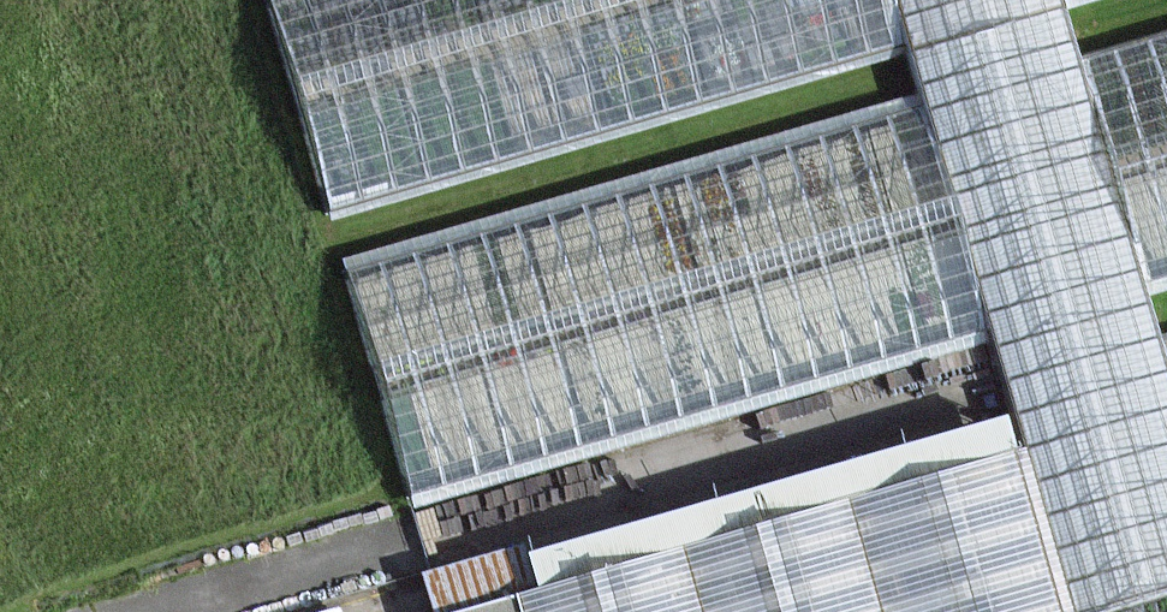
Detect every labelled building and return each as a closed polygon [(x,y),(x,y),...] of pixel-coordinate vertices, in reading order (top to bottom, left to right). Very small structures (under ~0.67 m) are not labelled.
[(874,0),(252,0),(316,221),(890,56),(874,0)] [(890,56),(905,107),(971,335),(1004,449),(1050,611),(1074,611),(1166,585),(1166,431),(1141,340),(1128,296),(1057,49),(1045,7),(1043,0),(874,0),(890,56)] [(1128,296),(1166,285),(1166,17),(1057,49),(1128,296)] [(971,335),(905,107),(336,269),(402,498),(971,335)] [(1166,431),(1166,332),(1141,340),(1166,431)] [(494,595),(499,611),(1050,611),(1004,449),(494,595)] [(432,596),(507,581),(500,546),(425,562),(432,596)] [(494,595),(435,611),(499,611),(494,595)]
